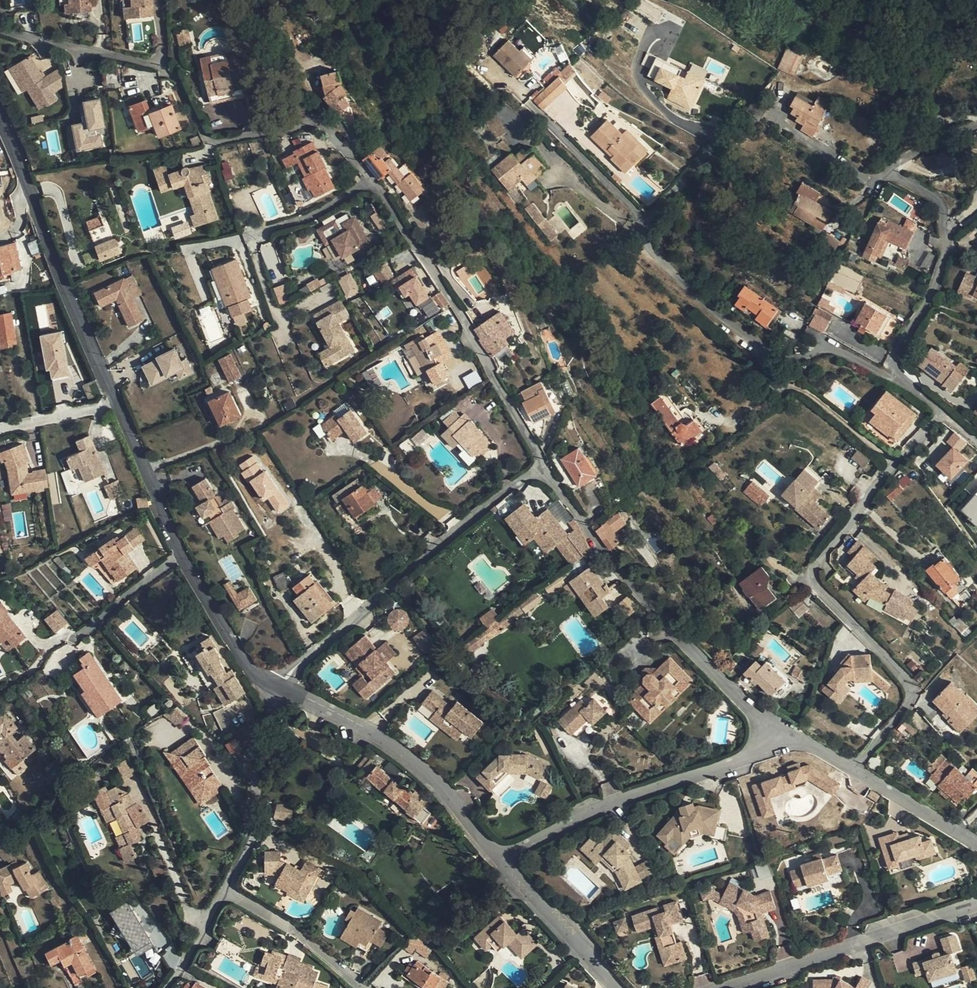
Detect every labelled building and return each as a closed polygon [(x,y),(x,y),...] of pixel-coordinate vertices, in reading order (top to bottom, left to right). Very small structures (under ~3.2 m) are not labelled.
[(68,3),(63,3),(64,12),(92,11),(91,0),(68,0),(68,3)] [(130,7),(122,8),(123,18),(152,15),(151,0),(130,0),(130,7)] [(190,29),(173,32),(175,45),(192,42),(190,29)] [(530,62),(519,50),(507,39),(492,55),(515,78),(530,62)] [(523,47),(519,50),(530,62),(535,57),(523,47)] [(794,75),(802,56),(785,49),(777,69),(794,75)] [(210,91),(243,83),(235,50),(198,59),(199,69),(204,68),(210,91)] [(705,64),(672,50),(664,69),(689,80),(685,90),(707,100),(721,69),(705,62),(705,64)] [(31,52),(15,60),(27,84),(36,102),(45,99),(45,100),(53,96),(50,88),(63,81),(61,68),(43,76),(31,52)] [(109,60),(102,58),(106,86),(112,85),(109,60)] [(27,84),(15,60),(11,63),(22,86),(27,84)] [(567,70),(562,75),(567,81),(572,76),(567,70)] [(340,71),(323,75),(328,95),(325,97),(339,113),(356,100),(343,83),(340,71)] [(548,106),(568,87),(560,79),(540,97),(548,106)] [(246,94),(243,83),(210,91),(212,101),(243,94),(246,94)] [(795,107),(792,113),(798,117),(797,120),(804,125),(803,127),(815,134),(820,126),(818,125),(830,104),(819,98),(814,105),(797,95),(791,105),(795,107)] [(548,106),(540,97),(535,101),(544,110),(548,106)] [(98,137),(96,127),(106,125),(100,98),(90,100),(91,102),(86,102),(88,111),(87,112),(87,114),(82,115),(83,123),(73,125),(77,142),(87,140),(89,147),(103,144),(101,136),(98,137)] [(756,99),(748,108),(763,118),(769,106),(756,99)] [(171,104),(151,113),(146,100),(130,106),(139,130),(155,124),(159,135),(180,127),(171,104)] [(813,137),(815,134),(803,127),(804,125),(797,120),(798,117),(792,113),(787,121),(813,137)] [(626,161),(632,167),(644,155),(623,134),(608,119),(592,136),(614,157),(613,159),(620,166),(626,161)] [(77,142),(73,125),(67,126),(72,151),(89,147),(87,140),(77,142)] [(649,149),(629,129),(623,134),(644,155),(649,149)] [(322,169),(326,167),(327,166),(319,150),(317,151),(312,141),(295,150),(296,151),(284,158),(288,166),(300,161),(305,171),(299,180),(289,185),(300,205),(336,187),(329,174),(325,175),(322,169)] [(383,157),(387,153),(381,145),(365,157),(381,178),(390,171),(413,199),(426,188),(413,171),(405,177),(390,158),(387,161),(383,157)] [(522,146),(514,152),(516,155),(524,149),(522,146)] [(532,174),(546,164),(534,148),(528,153),(524,149),(516,155),(514,152),(493,169),(507,187),(514,181),(517,185),(523,180),(527,185),(535,179),(532,174)] [(221,161),(227,180),(235,177),(232,168),(234,166),(232,160),(221,161)] [(626,172),(632,167),(626,161),(620,166),(626,172)] [(207,164),(189,168),(189,170),(188,173),(192,183),(204,181),(212,179),(207,164)] [(550,167),(546,164),(532,174),(535,179),(550,167)] [(193,209),(195,214),(200,213),(204,223),(217,219),(204,181),(192,183),(188,173),(189,170),(189,168),(187,167),(186,166),(184,166),(183,167),(182,169),(169,173),(165,165),(153,169),(161,191),(184,183),(193,209)] [(425,178),(429,174),(424,167),(419,170),(425,178)] [(615,173),(611,176),(618,183),(622,180),(615,173)] [(800,192),(795,203),(799,205),(794,213),(824,230),(832,216),(826,213),(828,209),(800,192)] [(376,220),(377,219),(382,216),(373,203),(367,207),(376,220)] [(795,203),(790,210),(794,213),(799,205),(795,203)] [(191,215),(192,219),(194,225),(194,226),(204,223),(200,213),(195,214),(191,215)] [(346,214),(317,229),(324,244),(332,240),(342,259),(358,251),(358,250),(366,245),(354,222),(351,224),(346,214)] [(86,221),(90,230),(104,225),(101,216),(98,217),(86,221)] [(390,227),(382,216),(377,219),(385,230),(390,227)] [(880,226),(906,231),(907,230),(884,219),(880,226)] [(191,230),(190,228),(190,226),(189,224),(176,229),(178,234),(191,230)] [(90,230),(94,241),(101,259),(121,251),(116,240),(116,239),(115,239),(111,240),(104,225),(90,230)] [(906,231),(880,226),(878,230),(893,237),(891,241),(883,258),(897,265),(910,240),(904,237),(906,231)] [(39,238),(36,230),(25,234),(26,243),(28,243),(39,238)] [(877,233),(891,241),(893,237),(878,230),(877,233)] [(841,243),(827,235),(820,246),(835,254),(841,243)] [(16,243),(10,244),(14,261),(20,260),(16,243)] [(10,244),(0,246),(0,277),(4,276),(4,273),(22,269),(20,260),(14,261),(10,244)] [(236,259),(212,268),(223,295),(246,286),(236,259)] [(387,280),(393,276),(385,264),(374,271),(380,279),(381,278),(384,282),(387,280)] [(956,291),(973,298),(974,295),(976,297),(976,271),(975,275),(966,271),(956,291)] [(425,295),(422,291),(417,283),(419,280),(414,273),(393,286),(399,294),(405,290),(412,299),(413,298),(420,307),(429,301),(425,295)] [(134,298),(141,294),(132,275),(124,279),(134,298)] [(361,292),(352,275),(340,281),(349,298),(361,292)] [(312,290),(322,284),(318,277),(308,283),(312,290)] [(873,280),(867,277),(865,283),(871,286),(873,280)] [(144,319),(134,298),(124,279),(124,278),(94,292),(101,306),(117,299),(130,326),(144,319)] [(287,282),(275,287),(282,305),(294,300),(287,282)] [(767,324),(779,308),(746,285),(740,294),(742,296),(737,303),(767,324)] [(243,287),(223,295),(229,312),(231,311),(235,322),(254,314),(250,304),(253,302),(250,294),(246,295),(243,287)] [(450,303),(442,291),(438,293),(436,291),(431,295),(438,305),(441,303),(444,307),(450,303)] [(11,313),(8,297),(7,297),(0,298),(0,315),(11,313)] [(830,303),(822,299),(818,306),(832,314),(835,310),(828,306),(830,303)] [(352,318),(344,301),(323,312),(326,319),(320,322),(332,347),(334,351),(329,354),(334,364),(356,353),(341,324),(352,318)] [(856,321),(862,324),(868,327),(865,332),(879,339),(892,316),(867,302),(856,321)] [(48,304),(36,305),(38,328),(50,327),(48,304)] [(480,340),(493,356),(510,343),(507,339),(517,331),(501,310),(476,329),(483,338),(480,340)] [(814,313),(811,317),(813,318),(810,325),(823,332),(830,320),(815,311),(814,313)] [(0,342),(1,348),(16,345),(11,313),(0,315),(0,340),(0,342)] [(71,380),(62,335),(40,339),(48,375),(52,374),(54,384),(71,380)] [(430,369),(429,370),(437,383),(446,378),(445,377),(449,374),(442,362),(438,355),(443,352),(438,343),(433,345),(427,337),(417,343),(414,339),(405,344),(408,349),(413,347),(417,355),(420,353),(430,369)] [(451,351),(444,339),(438,343),(443,352),(438,355),(442,362),(449,358),(446,353),(451,351)] [(334,351),(332,347),(319,354),(326,368),(334,364),(329,354),(334,351)] [(955,369),(957,366),(932,347),(918,364),(943,383),(942,385),(951,392),(964,376),(955,369)] [(174,349),(142,367),(151,386),(176,373),(180,380),(193,373),(185,359),(181,361),(174,349)] [(426,371),(429,370),(430,369),(420,353),(417,355),(426,371)] [(230,354),(219,359),(230,382),(242,376),(230,354)] [(960,361),(957,366),(955,369),(964,376),(970,369),(960,361)] [(782,367),(795,375),(801,362),(784,363),(782,367)] [(467,388),(481,381),(476,370),(462,377),(467,388)] [(557,409),(542,381),(522,392),(526,399),(524,401),(535,422),(557,409)] [(888,389),(883,395),(910,415),(891,438),(897,442),(918,413),(888,389)] [(230,392),(211,401),(222,424),(241,415),(230,392)] [(689,422),(682,412),(668,392),(652,403),(682,444),(703,430),(695,418),(689,422)] [(910,415),(883,395),(865,417),(891,438),(910,415)] [(347,430),(351,435),(356,441),(368,433),(351,410),(340,418),(337,414),(323,425),(334,439),(344,431),(347,430)] [(449,427),(458,436),(464,442),(456,450),(467,461),(484,446),(485,447),(490,442),(470,419),(469,420),(464,414),(461,416),(455,410),(443,420),(449,427)] [(451,442),(458,436),(449,427),(444,431),(443,435),(451,442)] [(76,441),(80,450),(93,444),(90,435),(76,441)] [(0,452),(0,455),(3,462),(6,460),(9,468),(13,492),(35,489),(36,490),(48,488),(45,470),(33,471),(33,473),(26,473),(25,468),(21,464),(28,461),(21,444),(0,452)] [(95,455),(98,454),(93,444),(80,450),(66,457),(72,469),(79,466),(86,481),(106,473),(100,459),(97,460),(95,455)] [(580,447),(563,458),(581,486),(598,475),(580,447)] [(858,448),(854,453),(866,462),(869,457),(858,448)] [(287,508),(257,454),(239,464),(260,503),(268,498),(277,514),(287,508)] [(798,506),(796,509),(819,530),(831,515),(816,501),(822,494),(815,487),(823,478),(809,465),(784,493),(798,506)] [(961,468),(976,483),(976,476),(964,465),(961,468)] [(961,468),(958,471),(953,466),(940,481),(945,486),(948,483),(971,505),(976,498),(976,483),(961,468)] [(912,481),(906,474),(898,481),(903,488),(912,481)] [(225,506),(221,500),(219,496),(218,495),(216,496),(206,479),(193,486),(204,503),(198,506),(205,517),(209,514),(212,519),(210,521),(220,537),(224,535),(228,541),(239,535),(238,533),(245,529),(233,507),(226,511),(224,507),(225,506)] [(340,491),(344,497),(363,484),(359,479),(340,491)] [(111,499),(122,494),(116,480),(105,485),(111,499)] [(884,492),(891,500),(904,489),(903,488),(898,481),(897,480),(884,492)] [(369,481),(363,484),(375,503),(381,499),(369,481)] [(742,492),(760,507),(769,496),(751,481),(742,492)] [(363,484),(344,497),(359,520),(378,507),(375,503),(363,484)] [(567,508),(559,499),(547,508),(555,518),(567,508)] [(568,534),(555,518),(547,508),(539,515),(534,515),(524,502),(506,516),(518,532),(521,529),(530,541),(533,538),(545,552),(556,544),(568,534)] [(597,529),(611,549),(623,540),(616,531),(627,522),(626,519),(628,518),(629,517),(630,514),(629,513),(628,511),(627,511),(625,511),(623,511),(597,529)] [(590,550),(591,549),(582,531),(579,524),(574,518),(569,521),(575,529),(577,531),(571,536),(585,554),(590,550)] [(526,544),(530,541),(521,529),(518,532),(526,544)] [(583,555),(585,554),(571,536),(577,531),(575,529),(568,534),(556,544),(571,564),(574,562),(583,555)] [(124,552),(126,551),(132,546),(125,535),(120,539),(116,541),(113,538),(100,546),(100,547),(86,556),(92,566),(93,567),(96,567),(97,567),(112,584),(136,568),(129,555),(127,557),(124,552)] [(871,573),(877,565),(871,560),(875,554),(858,540),(848,552),(854,557),(848,564),(859,573),(860,572),(866,577),(870,572),(871,573)] [(563,570),(557,574),(563,581),(572,574),(574,577),(570,581),(595,614),(606,606),(599,596),(608,590),(595,573),(590,577),(585,570),(582,572),(580,568),(582,566),(588,562),(583,555),(574,562),(571,564),(563,570)] [(954,586),(957,592),(969,583),(964,577),(962,579),(945,556),(936,564),(934,562),(927,569),(946,592),(954,586)] [(71,577),(74,574),(59,557),(55,560),(71,577)] [(317,565),(307,572),(309,574),(316,582),(325,575),(317,565)] [(590,566),(585,570),(590,577),(595,573),(590,566)] [(762,567),(742,583),(760,607),(773,597),(765,586),(769,576),(762,567)] [(293,578),(297,584),(309,574),(307,572),(305,569),(293,578)] [(861,581),(866,577),(860,572),(859,573),(856,577),(861,581)] [(870,572),(866,577),(861,581),(857,585),(869,597),(871,596),(888,605),(893,595),(886,591),(888,585),(878,580),(871,573),(870,572)] [(294,585),(288,574),(277,580),(283,590),(294,585)] [(316,582),(309,574),(297,584),(294,586),(301,594),(295,599),(306,613),(307,615),(312,611),(317,617),(333,604),(316,582)] [(240,609),(249,604),(244,595),(248,593),(245,589),(238,593),(231,580),(224,584),(240,609)] [(857,585),(854,589),(866,601),(869,597),(857,585)] [(244,595),(249,604),(257,599),(249,586),(245,589),(248,593),(244,595)] [(958,593),(957,592),(954,586),(946,592),(952,599),(958,593)] [(966,589),(960,594),(967,603),(973,598),(966,589)] [(524,599),(518,603),(524,611),(526,613),(542,601),(534,591),(533,592),(524,599)] [(628,616),(637,607),(626,596),(617,605),(628,616)] [(800,598),(789,606),(799,618),(810,609),(800,598)] [(302,616),(306,613),(295,599),(291,602),(302,616)] [(17,626),(13,629),(7,622),(11,619),(6,613),(7,611),(0,603),(0,643),(7,637),(14,646),(25,637),(17,626)] [(494,621),(492,622),(500,632),(512,622),(512,620),(524,611),(518,603),(516,604),(505,613),(498,618),(494,621)] [(384,619),(398,633),(411,620),(397,606),(384,619)] [(68,623),(58,610),(46,620),(56,633),(68,623)] [(493,610),(484,617),(487,620),(495,614),(493,610)] [(313,621),(317,617),(312,611),(307,615),(313,621)] [(487,626),(492,622),(494,621),(498,618),(495,614),(487,620),(484,617),(481,619),(487,626)] [(949,620),(962,633),(968,627),(959,617),(957,619),(954,616),(949,620)] [(17,626),(11,619),(7,622),(13,629),(17,626)] [(483,629),(481,631),(485,636),(480,640),(481,643),(498,633),(500,632),(492,622),(487,626),(483,629)] [(463,644),(461,645),(454,651),(458,655),(461,653),(463,656),(468,652),(470,654),(482,644),(481,643),(480,640),(485,636),(481,631),(474,636),(463,644)] [(198,653),(205,665),(211,672),(214,670),(217,674),(222,682),(215,686),(226,704),(245,693),(234,675),(231,677),(227,671),(222,662),(223,661),(221,657),(214,646),(215,644),(210,636),(201,641),(205,648),(198,653)] [(366,637),(351,650),(362,663),(361,664),(375,680),(381,687),(396,674),(386,663),(376,652),(378,651),(366,637)] [(378,651),(376,652),(386,663),(396,654),(387,643),(378,651)] [(361,664),(362,663),(351,650),(347,653),(359,666),(361,664)] [(839,662),(842,664),(851,653),(849,651),(839,662)] [(830,678),(845,691),(849,686),(844,681),(847,677),(852,675),(871,667),(870,652),(851,653),(842,664),(830,678)] [(119,701),(87,653),(69,665),(85,689),(81,693),(97,716),(119,701)] [(203,667),(205,665),(198,653),(195,655),(203,667)] [(627,698),(629,704),(647,724),(692,682),(669,658),(653,673),(656,677),(669,663),(682,676),(673,685),(676,689),(655,708),(652,704),(643,713),(631,699),(646,686),(643,683),(627,698)] [(769,658),(766,661),(785,680),(788,677),(776,665),(777,663),(773,659),(771,661),(769,658)] [(785,680),(766,661),(762,666),(756,660),(744,672),(756,684),(759,682),(772,694),(785,680)] [(474,662),(471,668),(473,673),(474,675),(481,675),(485,669),(481,662),(474,662)] [(656,677),(653,673),(648,672),(642,678),(643,683),(646,686),(631,699),(643,713),(652,704),(655,708),(676,689),(673,685),(682,676),(669,663),(656,677)] [(808,672),(797,666),(792,674),(803,681),(808,672)] [(890,684),(871,667),(852,675),(853,681),(872,680),(884,690),(890,684)] [(232,668),(227,671),(231,677),(234,675),(236,673),(232,668)] [(845,691),(830,678),(822,688),(836,701),(845,691)] [(366,700),(381,687),(375,680),(367,686),(362,679),(354,686),(366,700)] [(976,715),(976,711),(964,698),(967,695),(952,680),(934,700),(945,711),(951,716),(948,719),(960,731),(976,715)] [(436,690),(428,700),(440,710),(438,712),(445,718),(441,724),(460,739),(468,729),(476,736),(488,721),(467,705),(463,711),(456,706),(436,690)] [(967,695),(964,698),(976,711),(976,702),(969,694),(967,695)] [(589,703),(583,697),(560,718),(573,732),(591,716),(595,720),(609,709),(598,696),(589,703)] [(461,700),(456,706),(463,711),(467,705),(461,700)] [(182,709),(178,706),(172,709),(168,711),(163,714),(178,726),(188,714),(182,709)] [(17,727),(18,727),(5,712),(0,716),(0,747),(8,756),(6,758),(13,767),(36,749),(25,735),(18,740),(14,736),(11,733),(17,727)] [(445,718),(438,712),(434,718),(441,724),(445,718)] [(517,714),(513,719),(519,724),(523,718),(517,714)] [(927,730),(919,723),(915,728),(922,735),(927,730)] [(20,731),(17,727),(11,733),(14,736),(20,731)] [(194,736),(171,751),(203,797),(222,784),(209,765),(210,764),(204,756),(206,754),(194,736)] [(238,740),(229,745),(235,755),(244,749),(238,740)] [(225,788),(222,784),(203,797),(171,751),(163,751),(200,805),(225,788)] [(512,771),(529,772),(530,770),(537,769),(542,771),(540,776),(543,778),(550,764),(529,755),(505,754),(481,774),(492,787),(512,771)] [(942,771),(952,762),(944,754),(935,765),(938,767),(942,771)] [(359,764),(362,768),(371,758),(367,755),(359,764)] [(116,765),(122,779),(123,781),(124,780),(138,774),(131,758),(116,765)] [(371,758),(362,768),(361,770),(369,777),(369,776),(386,791),(387,789),(407,807),(416,797),(412,794),(414,791),(401,780),(399,783),(379,764),(371,758)] [(943,788),(952,796),(958,802),(966,794),(969,796),(976,787),(976,771),(972,767),(965,774),(952,762),(942,771),(938,767),(930,777),(943,788)] [(792,767),(794,773),(805,770),(803,764),(792,767)] [(888,773),(889,773),(891,773),(892,773),(894,772),(894,770),(894,769),(894,768),(894,767),(893,766),(892,765),(890,765),(889,765),(888,766),(887,767),(886,768),(886,770),(887,772),(888,773)] [(805,770),(794,773),(756,786),(766,816),(777,813),(771,796),(770,794),(779,790),(779,793),(798,787),(797,783),(811,778),(837,794),(843,783),(814,767),(805,770)] [(297,789),(278,777),(268,813),(285,820),(288,816),(293,818),(295,802),(286,799),(289,792),(296,794),(297,789)] [(128,789),(124,780),(123,781),(122,779),(115,782),(116,785),(107,789),(114,805),(102,810),(108,822),(117,817),(124,833),(117,837),(121,846),(119,847),(125,861),(137,856),(131,843),(142,839),(141,835),(143,834),(139,827),(150,821),(141,804),(134,801),(130,793),(132,792),(130,789),(128,789)] [(535,796),(549,798),(551,784),(538,782),(535,796)] [(93,791),(102,810),(114,805),(107,789),(105,786),(93,791)] [(948,800),(952,796),(943,788),(939,792),(948,800)] [(658,837),(669,844),(673,838),(679,842),(686,832),(703,828),(716,829),(718,809),(697,807),(696,812),(695,812),(692,803),(679,806),(681,815),(679,816),(675,813),(658,837)] [(346,809),(333,827),(342,832),(351,821),(354,816),(346,809)] [(615,828),(606,838),(615,845),(621,839),(630,848),(633,845),(615,828)] [(715,834),(716,829),(703,828),(686,832),(679,842),(673,838),(669,844),(667,846),(677,854),(688,837),(704,833),(715,834)] [(899,831),(895,832),(898,840),(911,836),(910,832),(900,836),(899,831)] [(921,832),(911,836),(898,840),(895,832),(881,837),(891,867),(901,864),(900,858),(936,845),(933,836),(923,838),(921,832)] [(582,848),(589,855),(594,850),(602,858),(617,874),(626,890),(643,882),(634,861),(629,856),(633,852),(629,849),(630,848),(621,839),(615,845),(606,838),(602,842),(594,835),(582,848)] [(1,846),(0,847),(0,853),(6,860),(7,859),(11,863),(13,868),(20,864),(16,858),(13,853),(17,849),(7,839),(1,846)] [(938,850),(936,845),(900,858),(901,864),(891,867),(893,872),(921,863),(919,857),(938,850)] [(597,863),(602,858),(594,850),(589,855),(597,863)] [(816,855),(818,861),(826,858),(824,853),(816,855)] [(264,854),(265,873),(273,873),(279,876),(274,883),(289,891),(292,887),(298,891),(300,887),(307,891),(319,872),(305,864),(301,870),(300,873),(296,871),(280,862),(281,854),(264,854)] [(807,875),(809,882),(810,886),(831,880),(829,874),(844,870),(839,855),(826,858),(818,861),(804,864),(805,867),(793,871),(795,878),(807,875)] [(150,863),(155,876),(167,871),(161,858),(150,863)] [(11,863),(0,868),(0,884),(5,894),(13,890),(10,883),(20,879),(26,888),(28,888),(32,897),(48,887),(39,871),(32,875),(29,869),(30,868),(27,861),(20,864),(13,868),(11,863)] [(757,874),(768,872),(767,865),(756,866),(757,874)] [(797,885),(809,882),(807,875),(795,878),(797,885)] [(732,882),(726,894),(743,902),(742,907),(743,910),(748,912),(754,931),(758,929),(762,939),(771,936),(765,919),(767,916),(763,914),(764,912),(763,907),(766,906),(767,911),(778,907),(772,891),(759,895),(732,882)] [(301,903),(307,891),(300,887),(298,891),(292,887),(289,891),(287,894),(301,903)] [(714,896),(717,890),(713,888),(702,892),(705,899),(714,896)] [(723,901),(726,894),(717,890),(714,896),(723,901)] [(747,933),(754,931),(748,912),(743,910),(742,907),(743,902),(726,894),(723,901),(736,908),(740,913),(747,933)] [(673,942),(669,930),(662,932),(661,927),(667,925),(680,921),(674,902),(662,906),(664,911),(657,913),(655,908),(630,916),(635,932),(650,928),(651,930),(655,928),(658,935),(662,948),(666,947),(671,962),(683,958),(678,941),(673,942)] [(152,944),(127,904),(111,914),(136,954),(152,944)] [(368,949),(373,941),(372,940),(378,929),(382,922),(357,908),(355,912),(351,910),(346,919),(350,921),(340,937),(364,951),(365,948),(368,949)] [(500,913),(490,922),(495,927),(504,919),(500,913)] [(623,918),(612,922),(614,927),(624,923),(623,918)] [(490,922),(474,934),(482,943),(487,939),(489,942),(496,937),(502,943),(507,939),(516,950),(532,938),(522,926),(515,932),(513,934),(511,931),(513,930),(504,919),(495,927),(490,922)] [(387,934),(378,929),(372,940),(373,941),(381,946),(387,934)] [(758,941),(762,939),(758,929),(754,931),(758,941)] [(78,935),(84,945),(92,941),(87,930),(78,935)] [(78,935),(78,934),(69,938),(69,939),(45,951),(51,963),(62,957),(66,965),(72,962),(78,975),(86,971),(88,974),(96,970),(84,945),(78,935)] [(917,963),(921,975),(932,972),(935,980),(961,971),(955,954),(965,951),(960,937),(959,935),(958,934),(956,934),(946,937),(950,952),(945,954),(944,953),(943,953),(942,953),(940,953),(938,954),(937,954),(937,956),(938,958),(934,960),(933,958),(917,963)] [(663,965),(671,962),(666,947),(662,948),(658,935),(653,937),(663,965)] [(226,936),(218,950),(235,960),(243,946),(226,936)] [(502,943),(496,937),(489,942),(496,949),(502,943)] [(535,942),(532,938),(516,950),(519,954),(535,942)] [(285,963),(287,956),(272,951),(270,954),(278,957),(280,958),(280,959),(280,961),(285,963)] [(311,970),(299,966),(300,962),(301,958),(288,954),(287,956),(285,963),(280,961),(280,959),(280,958),(278,957),(270,954),(264,953),(262,964),(266,965),(264,973),(275,976),(276,974),(281,975),(278,984),(281,984),(280,987),(295,987),(297,980),(313,985),(312,987),(326,987),(327,985),(315,981),(318,972),(311,970)] [(449,981),(418,960),(416,964),(411,962),(405,972),(429,987),(444,987),(449,981)] [(66,965),(72,978),(78,975),(72,962),(66,965)] [(253,975),(278,984),(281,975),(276,974),(275,976),(264,973),(266,965),(262,964),(259,962),(255,970),(253,975)] [(312,966),(300,962),(299,966),(311,970),(312,966)] [(971,965),(961,968),(965,982),(976,979),(971,965)] [(423,987),(429,987),(405,972),(403,975),(423,987)] [(818,987),(869,987),(873,982),(865,977),(859,987),(844,979),(844,981),(837,982),(837,979),(817,980),(818,987)]
